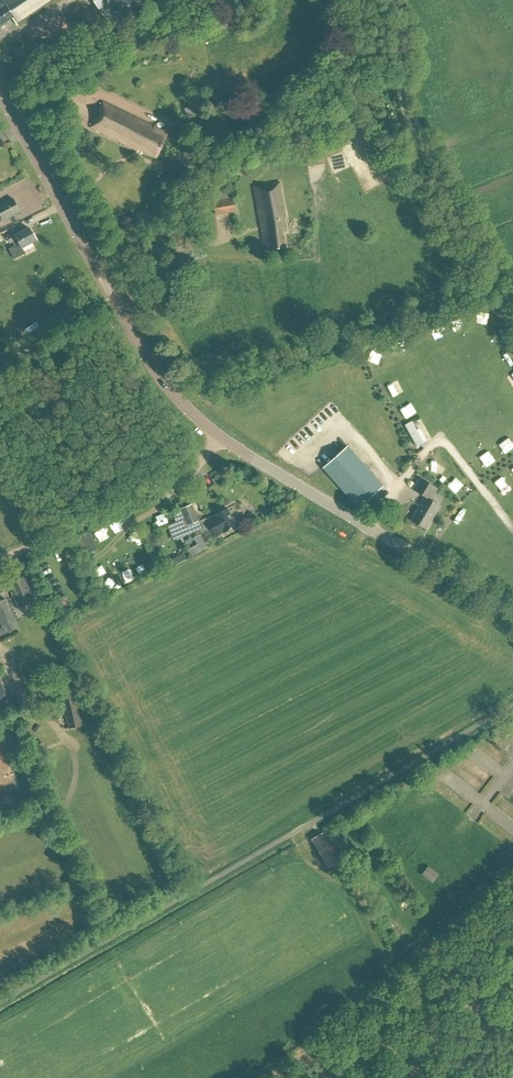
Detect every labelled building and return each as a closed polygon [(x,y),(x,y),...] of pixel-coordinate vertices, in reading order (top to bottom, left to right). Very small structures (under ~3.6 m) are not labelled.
[(0,2),(0,26),(11,18),(16,26),(54,0),(0,0),(1,1),(0,2)] [(108,23),(140,2),(138,0),(92,0),(108,23)] [(346,27),(341,17),(336,19),(341,29),(346,27)] [(98,110),(101,112),(96,121),(94,120),(90,127),(155,158),(167,133),(102,103),(98,110)] [(214,157),(222,162),(227,152),(219,147),(214,157)] [(280,180),(254,184),(265,248),(291,244),(280,180)] [(212,200),(215,215),(235,212),(233,197),(212,200)] [(3,220),(19,212),(12,199),(0,205),(0,215),(3,220)] [(9,249),(14,260),(25,254),(22,248),(35,240),(29,228),(14,236),(13,233),(6,236),(10,243),(12,242),(14,246),(9,249)] [(481,308),(477,319),(488,323),(492,312),(481,308)] [(402,407),(407,416),(416,411),(411,402),(402,407)] [(404,425),(416,447),(424,443),(411,421),(404,425)] [(323,468),(358,508),(382,486),(347,446),(323,468)] [(449,483),(456,491),(465,483),(457,475),(449,483)] [(504,490),(510,485),(503,475),(496,480),(504,490)] [(425,497),(411,521),(425,529),(439,506),(430,500),(436,489),(419,478),(413,489),(425,497)] [(191,524),(197,536),(211,529),(215,536),(223,532),(223,533),(236,526),(235,523),(236,522),(233,518),(232,519),(227,508),(214,515),(214,516),(207,520),(205,518),(198,521),(192,505),(180,510),(186,526),(191,524)] [(88,532),(77,538),(82,549),(93,543),(88,532)] [(159,547),(152,535),(146,538),(144,539),(152,556),(161,551),(159,547)] [(8,584),(19,608),(36,600),(25,576),(8,584)] [(6,633),(18,627),(5,600),(0,602),(0,621),(6,633)] [(64,699),(70,727),(80,725),(74,696),(64,699)] [(47,758),(42,743),(33,746),(38,761),(47,758)] [(133,807),(140,821),(146,818),(139,804),(133,807)] [(311,840),(327,867),(340,860),(324,833),(311,840)] [(429,863),(423,872),(434,881),(441,872),(429,863)]
